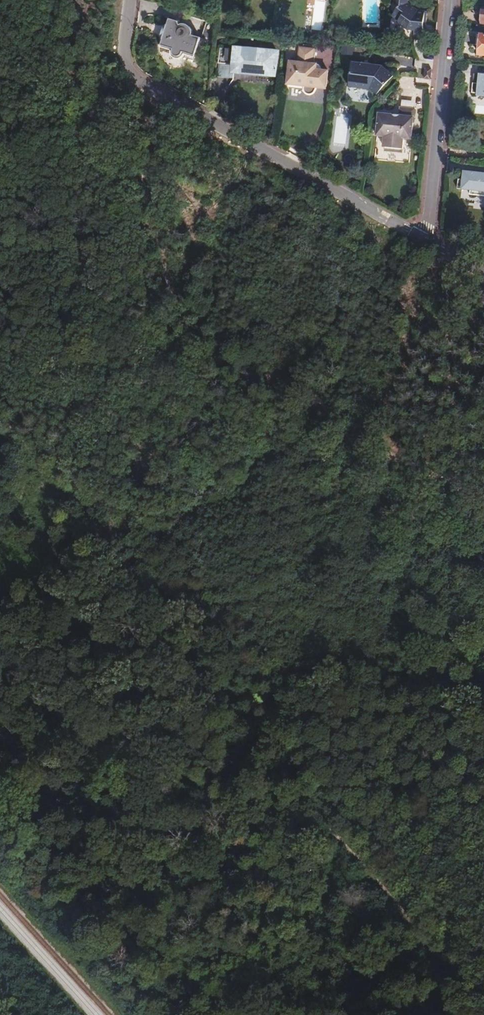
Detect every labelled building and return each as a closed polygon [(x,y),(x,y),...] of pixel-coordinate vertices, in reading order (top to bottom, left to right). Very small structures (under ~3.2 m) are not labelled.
[(392,4),(397,7),(390,17),(397,21),(395,24),(407,31),(412,31),(411,35),(421,36),(423,12),(417,12),(411,0),(392,0),(392,4)] [(172,43),(164,41),(161,52),(171,55),(173,60),(176,63),(179,64),(183,63),(187,59),(195,61),(200,41),(193,39),(193,35),(191,33),(189,31),(187,29),(184,29),(180,29),(177,24),(168,22),(166,33),(173,35),(172,43)] [(166,33),(164,41),(172,43),(173,35),(166,33)] [(480,35),(480,36),(477,36),(476,46),(479,46),(478,56),(483,56),(483,35),(480,35)] [(325,88),(327,72),(314,71),(315,67),(311,66),(313,51),(299,49),(297,64),(289,63),(286,86),(288,87),(288,89),(301,90),(304,96),(308,97),(311,96),(316,87),(325,88)] [(219,50),(217,67),(233,68),(232,74),(274,78),(276,55),(219,50)] [(417,60),(417,68),(431,69),(432,61),(417,60)] [(388,76),(384,72),(381,69),(376,74),(364,63),(360,67),(350,66),(347,89),(368,91),(375,98),(392,79),(388,76)] [(233,68),(217,67),(216,79),(231,79),(232,74),(233,68)] [(398,111),(398,119),(397,121),(390,120),(390,118),(377,116),(375,139),(382,139),(381,150),(401,152),(402,141),(410,142),(413,112),(398,111)] [(462,173),(462,181),(457,181),(456,190),(469,192),(469,196),(483,198),(483,175),(462,173)]
